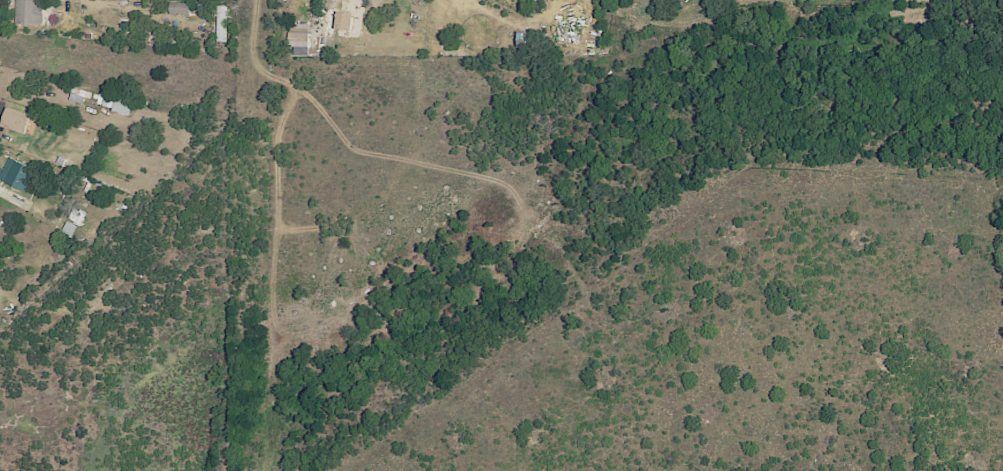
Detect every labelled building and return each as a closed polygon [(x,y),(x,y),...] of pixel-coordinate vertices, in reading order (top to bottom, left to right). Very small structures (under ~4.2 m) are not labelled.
[(40,0),(15,0),(15,23),(40,23),(40,0)] [(186,2),(168,3),(168,14),(187,13),(186,2)] [(215,42),(224,42),(225,6),(216,5),(215,42)] [(349,29),(350,12),(335,10),(333,27),(349,29)] [(307,46),(308,23),(290,23),(289,46),(307,46)] [(102,94),(100,108),(128,113),(131,99),(102,94)] [(4,106),(0,118),(0,126),(22,133),(29,114),(4,106)] [(33,169),(7,157),(0,173),(0,180),(23,191),(33,169)] [(79,224),(84,214),(72,209),(67,218),(79,224)] [(60,231),(71,236),(76,226),(65,221),(60,231)]
